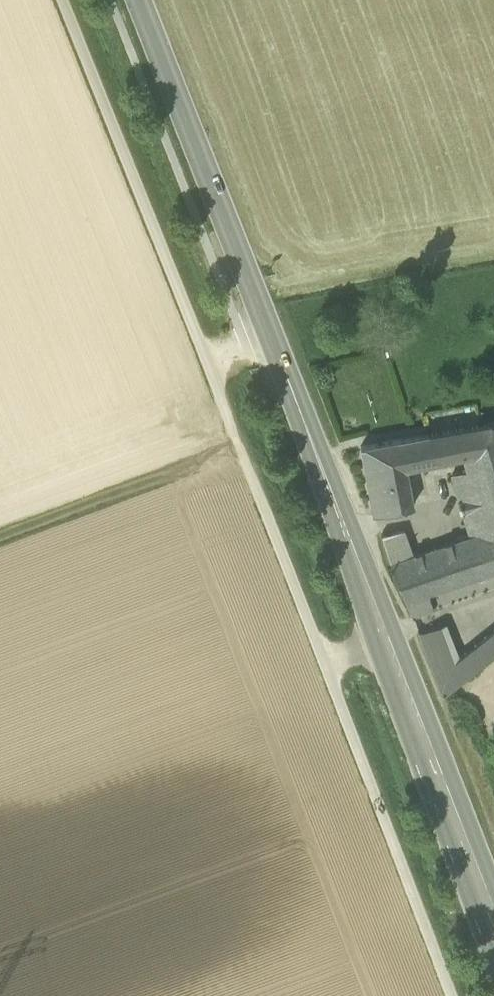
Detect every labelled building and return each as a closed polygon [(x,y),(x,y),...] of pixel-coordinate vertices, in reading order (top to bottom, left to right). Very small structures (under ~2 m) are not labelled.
[(467,470),(479,467),(493,516),(493,423),(469,428),(476,453),(463,456),(467,470)] [(469,428),(429,435),(434,462),(463,456),(476,453),(469,428)] [(430,463),(434,462),(429,435),(361,447),(374,514),(375,514),(394,510),(414,506),(407,468),(419,466),(420,470),(431,468),(430,463)] [(398,525),(377,529),(383,560),(383,562),(387,567),(392,565),(413,618),(434,611),(428,594),(493,572),(493,560),(485,532),(493,527),(493,516),(479,467),(467,470),(452,475),(470,537),(406,558),(398,525)] [(375,514),(377,529),(398,525),(394,510),(375,514)] [(485,532),(493,560),(493,527),(485,532)] [(444,697),(467,679),(454,662),(455,661),(440,626),(419,634),(444,697)] [(467,679),(493,657),(493,630),(455,661),(454,662),(467,679)]
